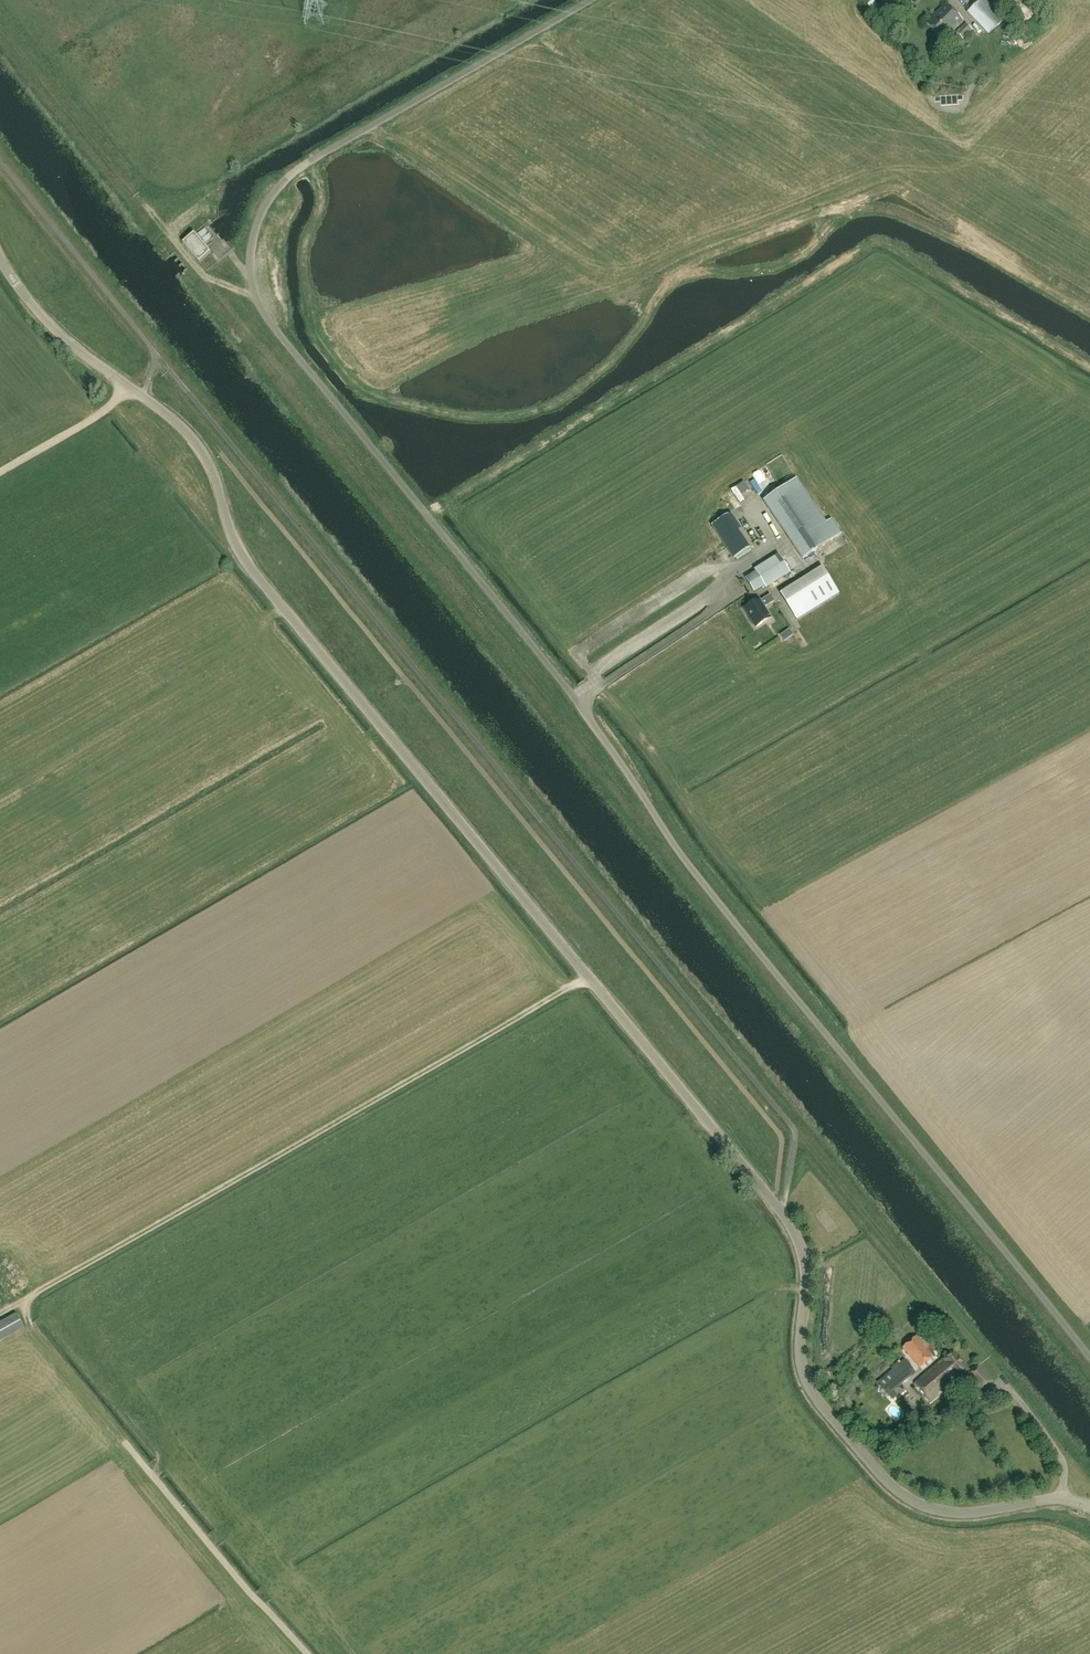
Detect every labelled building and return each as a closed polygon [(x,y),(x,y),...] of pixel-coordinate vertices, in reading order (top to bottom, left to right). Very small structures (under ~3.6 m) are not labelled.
[(873,0),(872,0),(867,5),(873,11),(878,7),(873,0)] [(983,0),(981,0),(969,12),(990,33),(1003,20),(983,0)] [(943,40),(963,20),(946,3),(926,23),(943,40)] [(964,39),(973,30),(965,23),(957,32),(964,39)] [(194,233),(183,243),(199,263),(210,253),(194,233)] [(763,501),(802,560),(836,537),(797,478),(763,501)] [(749,483),(741,488),(746,495),(741,498),(745,504),(749,501),(746,497),(754,491),(749,483)] [(728,515),(712,525),(734,559),(750,548),(728,515)] [(790,573),(779,554),(754,570),(756,572),(745,578),(754,593),(765,586),(766,588),(790,573)] [(823,567),(780,593),(797,620),(839,593),(823,567)] [(766,607),(774,602),(770,595),(762,600),(760,599),(743,609),(755,629),(773,618),(766,607)] [(24,1328),(16,1313),(0,1322),(0,1341),(24,1328)] [(933,1356),(927,1349),(930,1346),(923,1338),(920,1340),(916,1336),(903,1347),(919,1368),(933,1356)] [(953,1351),(931,1369),(915,1383),(931,1401),(969,1370),(953,1351)] [(888,1395),(915,1372),(904,1359),(900,1363),(898,1361),(890,1367),(892,1369),(877,1382),(888,1395)]
